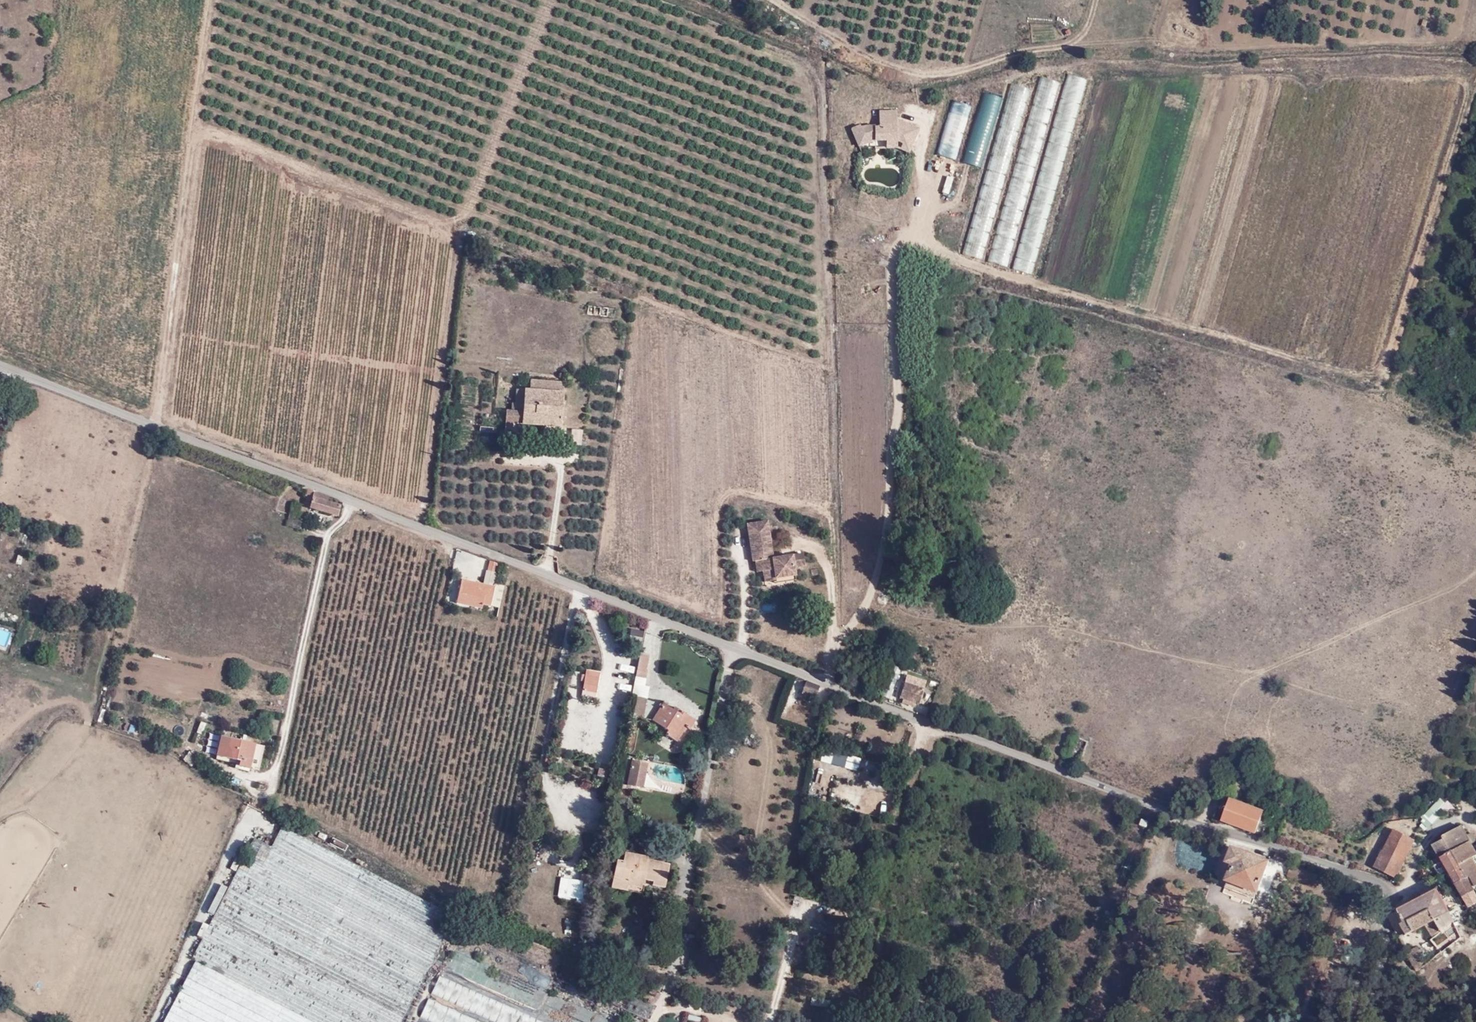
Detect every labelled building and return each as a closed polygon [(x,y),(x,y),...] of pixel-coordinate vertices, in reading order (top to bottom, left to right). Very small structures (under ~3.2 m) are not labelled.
[(1088,80),(1068,74),(1011,267),(1031,273),(1088,80)] [(1039,76),(985,260),(1007,267),(1061,82),(1039,76)] [(1029,91),(1011,86),(963,249),(982,256),(1029,91)] [(973,106),(950,99),(934,153),(957,160),(973,106)] [(850,128),(861,150),(875,140),(887,141),(887,147),(898,147),(897,140),(904,142),(911,151),(919,126),(898,117),(898,110),(879,109),(879,123),(861,124),(850,128)] [(949,193),(953,177),(946,175),(942,191),(949,193)] [(561,428),(564,382),(531,378),(530,390),(513,388),(510,413),(505,413),(505,423),(561,428)] [(485,439),(495,434),(490,424),(480,429),(485,439)] [(329,496),(309,489),(303,504),(338,517),(342,505),(329,501),(329,496)] [(776,579),(795,576),(794,568),(804,566),(803,555),(772,560),(766,522),(747,525),(753,563),(755,562),(757,571),(763,572),(765,583),(776,581),(776,579)] [(500,563),(491,561),(485,585),(461,579),(455,603),(482,609),(483,604),(490,605),(500,563)] [(500,605),(505,585),(497,583),(492,603),(500,605)] [(651,653),(641,651),(632,696),(648,699),(650,687),(644,686),(651,653)] [(600,671),(586,670),(583,689),(597,691),(600,671)] [(905,672),(899,702),(919,706),(925,676),(905,672)] [(815,697),(818,687),(805,682),(802,692),(815,697)] [(679,713),(663,702),(652,719),(668,729),(665,733),(678,741),(687,728),(690,730),(696,721),(681,711),(679,713)] [(611,723),(621,722),(620,715),(610,716),(611,723)] [(565,723),(563,739),(578,741),(581,726),(565,723)] [(256,743),(221,735),(216,755),(238,760),(237,764),(250,767),(256,743)] [(846,758),(848,771),(864,768),(862,756),(846,758)] [(816,771),(831,771),(831,758),(817,758),(816,771)] [(874,758),(873,768),(881,769),(882,759),(874,758)] [(644,786),(648,763),(633,760),(629,784),(644,786)] [(890,791),(891,784),(868,780),(867,787),(890,791)] [(832,796),(845,800),(848,791),(835,787),(832,796)] [(1435,813),(1447,802),(1442,796),(1430,806),(1435,813)] [(886,810),(888,798),(880,798),(879,810),(886,810)] [(1236,802),(1230,798),(1221,820),(1262,836),(1271,815),(1236,802)] [(196,957),(319,1021),(398,1021),(455,914),(282,822),(271,842),(255,834),(196,957)] [(1431,845),(1468,911),(1475,907),(1475,893),(1473,887),(1475,886),(1475,848),(1473,844),(1475,842),(1475,838),(1472,832),(1468,834),(1461,825),(1441,837),(1442,839),(1431,845)] [(1394,878),(1415,841),(1393,829),(1372,866),(1394,878)] [(1268,862),(1229,847),(1223,863),(1229,866),(1223,881),(1255,893),(1268,862)] [(622,859),(616,858),(610,888),(643,895),(645,885),(667,890),(673,863),(650,858),(647,854),(624,850),(622,859)] [(584,881),(570,879),(567,898),(581,899),(584,881)] [(1436,889),(1396,910),(1402,922),(1399,924),(1405,935),(1433,921),(1441,935),(1455,922),(1443,900),(1447,898),(1440,886),(1436,889)] [(813,921),(809,932),(827,938),(831,927),(813,921)] [(196,957),(161,1021),(319,1021),(196,957)] [(440,975),(431,994),(494,1021),(544,1021),(440,975)] [(811,996),(810,1005),(830,1007),(831,998),(811,996)] [(428,998),(420,1017),(431,1021),(481,1021),(428,998)] [(638,1000),(634,1014),(649,1018),(652,1003),(638,1000)] [(687,1020),(695,1021),(702,1021),(703,1017),(688,1013),(687,1020)]
